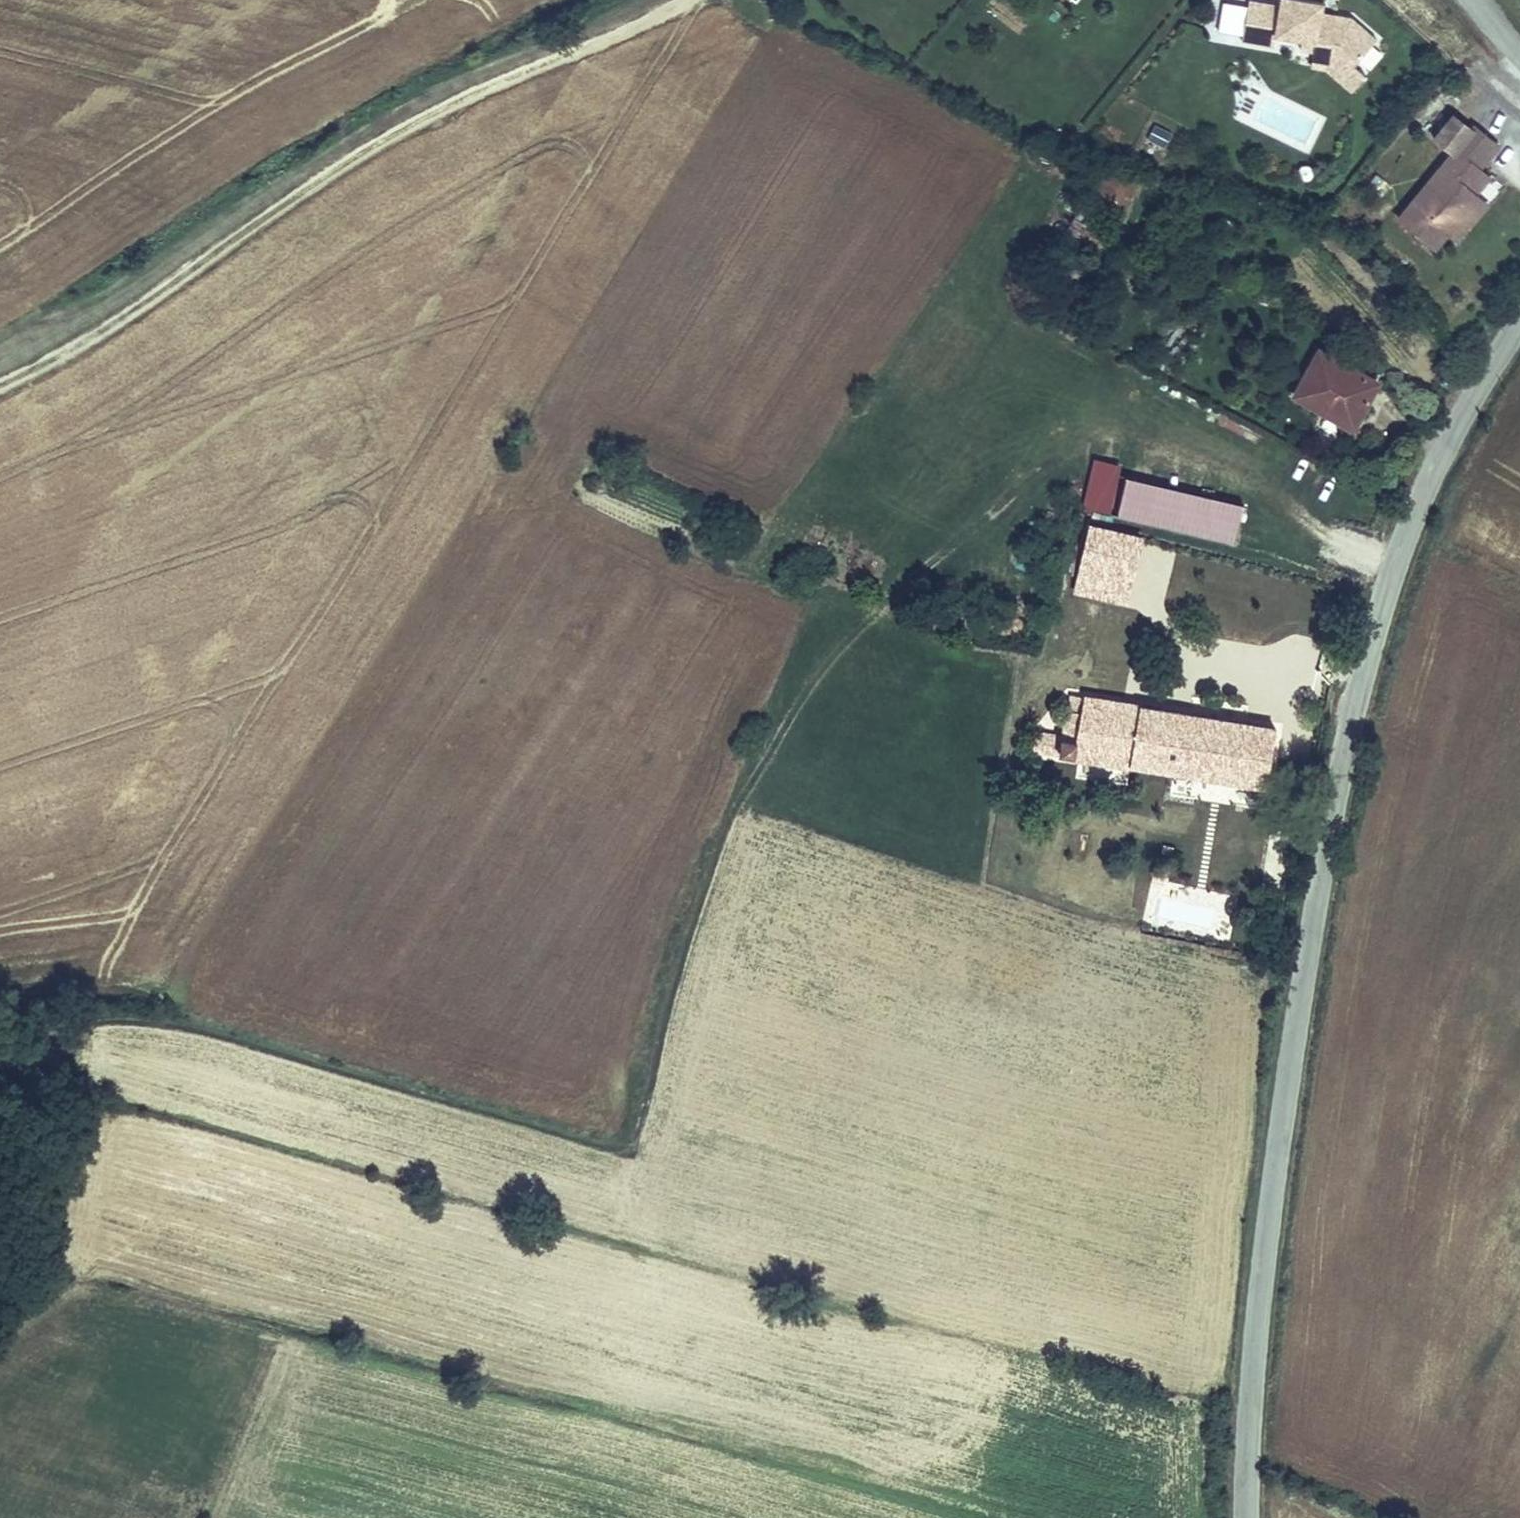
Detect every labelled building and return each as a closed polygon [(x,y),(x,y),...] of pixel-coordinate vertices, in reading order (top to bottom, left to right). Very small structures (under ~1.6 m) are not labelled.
[(1246,3),(1227,0),(1222,0),(1218,28),(1242,32),(1246,3)] [(1313,52),(1341,48),(1354,61),(1378,35),(1353,14),(1323,9),(1325,0),(1280,0),(1280,2),(1268,0),(1247,0),(1246,3),(1242,32),(1241,40),(1275,46),(1276,31),(1303,36),(1300,48),(1313,52)] [(1367,72),(1354,61),(1341,48),(1313,52),(1309,67),(1327,70),(1351,92),(1367,72)] [(1453,105),(1429,131),(1448,149),(1473,121),(1453,105)] [(1174,131),(1152,120),(1143,137),(1165,148),(1174,131)] [(1503,143),(1473,121),(1448,149),(1395,214),(1435,247),(1447,232),(1458,241),(1491,201),(1479,190),(1494,173),(1484,165),(1503,143)] [(1130,199),(1139,183),(1120,173),(1111,190),(1130,199)] [(1288,391),(1353,427),(1381,375),(1318,340),(1288,391)] [(1146,531),(1088,517),(1068,602),(1127,616),(1146,531)] [(1278,719),(1070,686),(1063,730),(1036,726),(1032,748),(1266,791),(1278,719)]
